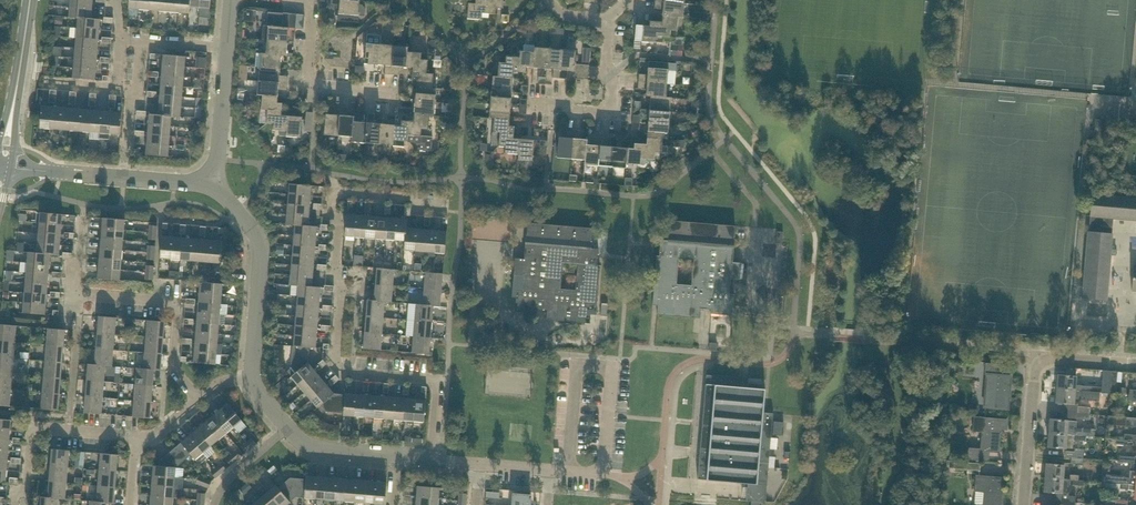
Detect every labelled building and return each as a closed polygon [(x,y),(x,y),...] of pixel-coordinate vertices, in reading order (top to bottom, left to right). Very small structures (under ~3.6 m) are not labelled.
[(93,0),(71,0),(70,7),(93,9),(93,0)] [(140,0),(129,0),(129,8),(139,9),(140,0)] [(150,0),(140,0),(139,9),(149,10),(150,0)] [(160,0),(150,0),(149,10),(159,11),(160,0)] [(170,0),(160,0),(159,11),(169,12),(170,0)] [(180,0),(170,0),(169,12),(179,13),(180,0)] [(179,13),(189,14),(190,7),(190,1),(190,0),(180,0),(179,13)] [(200,8),(210,9),(211,1),(211,0),(200,0),(200,8)] [(358,1),(345,0),(331,0),(331,6),(339,7),(338,21),(359,22),(361,1),(358,1)] [(483,0),(476,0),(475,3),(469,3),(467,18),(482,20),(483,13),(489,14),(490,7),(482,6),(483,0)] [(482,6),(490,7),(489,14),(496,14),(497,8),(503,8),(504,0),(483,0),(482,6)] [(685,3),(658,1),(656,1),(655,8),(663,9),(663,15),(679,17),(684,17),(685,3)] [(92,19),(92,18),(93,9),(70,7),(69,17),(78,18),(92,19)] [(289,28),(290,14),(283,13),(283,15),(282,27),(289,28)] [(289,28),(282,27),(283,15),(270,14),(268,26),(267,40),(288,42),(289,28)] [(296,28),(297,14),(290,14),(289,28),(296,28)] [(304,29),(305,15),(297,14),(296,28),(304,29)] [(679,17),(663,15),(662,22),(658,21),(657,29),(664,29),(663,36),(671,37),(671,30),(677,31),(679,17)] [(92,18),(92,19),(78,18),(77,28),(100,29),(101,19),(92,18)] [(658,21),(650,21),(650,26),(643,25),(641,41),(656,42),(657,36),(663,36),(664,29),(657,29),(658,21)] [(99,39),(100,29),(77,28),(76,38),(99,39)] [(98,49),(99,39),(76,38),(76,48),(98,49)] [(287,53),(288,42),(267,40),(266,53),(266,54),(282,55),(282,56),(287,56),(293,57),(293,53),(287,53)] [(379,65),(381,44),(366,43),(365,64),(379,65)] [(392,75),(394,45),(381,44),(379,65),(386,66),(385,74),(392,75)] [(409,46),(408,46),(394,45),(392,75),(399,75),(400,67),(407,67),(408,51),(409,46)] [(549,48),(535,47),(534,52),(535,52),(533,68),(547,69),(549,48)] [(97,59),(98,49),(76,48),(75,58),(97,59)] [(560,78),(562,49),(549,48),(547,69),(553,69),(553,78),(560,78)] [(434,60),(435,49),(428,49),(427,59),(434,60)] [(575,71),(576,64),(577,50),(562,49),(560,78),(567,79),(568,71),(575,71)] [(535,52),(534,52),(520,50),(520,57),(514,57),(513,64),(520,64),(519,71),(526,72),(527,67),(533,68),(535,52)] [(422,52),(408,51),(407,67),(413,68),(413,72),(420,73),(420,66),(428,67),(428,59),(422,59),(422,52)] [(266,54),(266,53),(261,53),(257,53),(256,65),(260,65),(260,67),(281,69),(282,56),(282,55),(266,54)] [(185,67),(186,56),(156,54),(156,59),(163,60),(163,65),(185,67)] [(506,56),(503,56),(500,62),(499,62),(498,77),(514,78),(515,71),(519,71),(520,64),(513,64),(514,57),(506,56)] [(96,69),(97,59),(75,58),(74,68),(96,69)] [(589,72),(590,65),(576,64),(575,71),(589,72)] [(184,77),(185,67),(163,65),(162,75),(184,77)] [(427,73),(428,67),(420,66),(420,73),(413,72),(412,80),(417,80),(416,87),(432,88),(434,74),(427,73)] [(280,76),(281,69),(260,67),(259,81),(288,83),(289,76),(280,76)] [(96,80),(96,69),(74,68),(73,78),(96,80)] [(668,84),(669,69),(648,68),(648,75),(639,74),(639,81),(668,84)] [(588,79),(589,72),(575,71),(574,78),(588,79)] [(184,87),(184,77),(162,75),(161,85),(184,87)] [(514,78),(498,77),(493,76),(492,90),(513,92),(514,78)] [(287,90),(288,83),(259,81),(257,95),(262,96),(262,95),(279,96),(279,90),(287,90)] [(667,97),(668,84),(639,81),(638,88),(646,89),(646,96),(651,96),(667,97)] [(183,97),(184,87),(161,85),(160,95),(183,97)] [(432,88),(416,87),(415,100),(436,102),(437,88),(432,88)] [(511,106),(513,92),(492,90),(491,104),(511,106)] [(182,107),(183,97),(160,95),(159,105),(182,107)] [(278,102),(279,96),(262,95),(262,96),(261,109),(268,110),(267,116),(274,117),(275,109),(282,110),(283,103),(278,102)] [(667,97),(651,96),(650,110),(670,112),(672,98),(667,97)] [(435,116),(436,102),(415,100),(414,114),(430,115),(430,116),(435,116)] [(510,119),(511,106),(491,104),(489,118),(494,118),(510,119)] [(181,117),(182,107),(159,105),(158,115),(172,116),(172,117),(181,117)] [(50,129),(52,106),(42,106),(40,128),(50,129)] [(60,130),(62,107),(52,106),(50,129),(60,130)] [(341,107),(334,106),(333,114),(326,114),(324,134),(339,136),(341,107)] [(70,130),(72,108),(62,107),(60,130),(70,130)] [(347,116),(348,107),(341,107),(339,136),(352,137),(354,121),(355,116),(347,116)] [(82,109),(72,108),(70,130),(80,131),(82,109)] [(92,110),(82,109),(80,131),(90,132),(92,110)] [(282,115),(282,110),(275,109),(274,117),(267,116),(267,123),(273,124),(273,130),(280,131),(279,136),(286,136),(287,131),(288,115),(282,115)] [(100,133),(102,111),(92,110),(90,132),(100,133)] [(669,125),(670,112),(650,110),(648,124),(669,125)] [(110,134),(112,111),(102,111),(100,133),(110,134)] [(120,135),(122,112),(112,111),(110,134),(120,135)] [(374,123),(375,113),(368,113),(367,122),(366,143),(379,144),(381,123),(374,123)] [(158,115),(150,114),(149,124),(171,126),(172,117),(172,116),(158,115)] [(430,116),(430,115),(414,114),(414,121),(409,121),(408,128),(415,128),(414,136),(422,136),(423,130),(429,130),(430,116)] [(301,138),(303,117),(288,115),(287,131),(286,136),(301,138)] [(510,126),(510,119),(494,118),(493,132),(500,133),(499,139),(506,140),(507,133),(514,133),(515,126),(510,126)] [(408,128),(409,121),(402,120),(401,125),(395,125),(393,141),(394,141),(405,141),(408,142),(415,142),(414,149),(424,150),(424,143),(422,143),(422,136),(414,136),(415,128),(408,128)] [(367,122),(354,121),(352,137),(351,142),(366,143),(367,122)] [(393,141),(395,125),(381,123),(379,144),(393,146),(394,141),(393,141)] [(170,136),(171,126),(149,124),(148,134),(170,136)] [(668,139),(669,125),(648,124),(647,138),(663,139),(668,139)] [(574,130),(568,129),(567,129),(566,137),(559,137),(557,158),(572,159),(574,130)] [(581,139),(582,130),(574,130),(572,159),(586,160),(587,144),(588,139),(581,139)] [(1124,136),(1125,131),(1117,131),(1117,135),(1115,135),(1114,142),(1119,142),(1119,135),(1124,136)] [(514,138),(514,133),(507,133),(506,140),(499,139),(499,147),(505,147),(505,153),(519,155),(520,139),(514,138)] [(169,146),(170,136),(148,134),(147,144),(169,146)] [(432,151),(433,137),(422,136),(422,143),(424,143),(424,150),(432,151)] [(601,137),(595,137),(594,137),(593,145),(587,144),(586,160),(585,165),(599,166),(601,137)] [(608,146),(608,138),(601,137),(599,166),(612,168),(614,147),(608,146)] [(663,139),(647,138),(647,144),(642,144),(641,151),(648,152),(648,159),(655,159),(656,153),(662,153),(663,139)] [(535,140),(521,139),(520,139),(519,155),(518,160),(533,161),(535,140)] [(641,151),(642,144),(635,143),(634,148),(628,148),(627,164),(641,165),(641,158),(648,159),(648,152),(641,151)] [(169,156),(169,146),(147,144),(146,155),(169,156)] [(627,164),(628,148),(614,147),(612,168),(626,169),(627,164)] [(311,196),(312,185),(290,183),(289,194),(311,196)] [(310,206),(311,196),(289,194),(288,204),(310,206)] [(1092,195),(1090,216),(1091,216),(1099,217),(1098,226),(1090,225),(1089,232),(1088,231),(1083,298),(1106,300),(1110,256),(1116,256),(1116,250),(1111,249),(1114,219),(1135,221),(1135,199),(1092,195)] [(310,216),(310,206),(288,204),(287,214),(310,216)] [(63,214),(45,213),(41,212),(40,223),(62,225),(63,214)] [(355,237),(357,214),(347,213),(345,236),(355,237)] [(309,226),(310,216),(287,214),(286,224),(295,225),(309,226)] [(365,238),(367,215),(357,214),(355,237),(365,238)] [(376,239),(377,216),(367,215),(365,238),(376,239)] [(386,239),(387,217),(377,216),(376,239),(386,239)] [(1091,216),(1090,225),(1098,226),(1099,217),(1091,216)] [(396,240),(397,218),(387,217),(386,239),(396,240)] [(125,230),(125,220),(103,218),(102,228),(125,230)] [(407,227),(408,219),(397,218),(396,240),(405,241),(406,241),(407,227)] [(654,293),(653,305),(653,304),(658,305),(657,314),(663,315),(663,314),(695,317),(695,318),(701,318),(702,303),(706,303),(706,306),(711,307),(711,314),(711,313),(727,314),(727,315),(733,315),(735,294),(727,294),(728,279),(740,280),(740,279),(739,279),(741,263),(742,263),(727,261),(727,257),(730,257),(731,247),(733,247),(735,226),(671,221),(671,220),(668,251),(660,250),(660,256),(657,255),(657,256),(658,256),(654,293)] [(61,235),(62,225),(40,223),(39,233),(61,235)] [(597,302),(600,266),(598,266),(598,261),(590,260),(593,230),(528,224),(526,244),(529,244),(528,255),(531,255),(531,259),(516,258),(515,275),(513,295),(517,296),(515,311),(537,314),(538,307),(543,307),(544,304),(548,305),(546,320),(590,324),(591,314),(596,314),(597,302)] [(318,226),(309,226),(295,225),(294,235),(317,236),(318,226)] [(415,251),(417,228),(407,227),(406,241),(405,241),(404,250),(415,251)] [(124,240),(125,230),(102,228),(101,238),(124,240)] [(425,252),(427,229),(417,228),(415,251),(425,252)] [(435,252),(437,230),(427,229),(425,252),(435,252)] [(445,253),(447,231),(437,230),(435,252),(445,253)] [(60,245),(61,235),(39,233),(38,243),(60,245)] [(316,247),(317,236),(294,235),(294,245),(316,247)] [(171,259),(173,237),(162,236),(160,258),(171,259)] [(181,260),(183,237),(173,237),(171,259),(181,260)] [(191,261),(193,238),(183,237),(181,260),(191,261)] [(123,250),(124,240),(101,238),(100,248),(123,250)] [(201,261),(202,239),(193,238),(191,261),(201,261)] [(211,262),(212,240),(202,239),(201,261),(211,262)] [(221,263),(223,241),(212,240),(211,262),(221,263)] [(60,255),(60,245),(38,243),(37,253),(51,254),(60,255)] [(315,257),(316,247),(294,245),(293,255),(315,257)] [(122,260),(123,250),(100,248),(100,258),(122,260)] [(37,253),(28,252),(27,262),(50,264),(51,254),(37,253)] [(314,267),(315,257),(293,255),(292,265),(314,267)] [(121,270),(122,260),(100,258),(99,268),(121,270)] [(49,274),(50,264),(27,262),(27,272),(49,274)] [(313,277),(314,267),(292,265),(291,275),(313,277)] [(433,273),(443,273),(444,265),(434,265),(433,273)] [(120,280),(121,270),(99,268),(98,278),(120,280)] [(395,269),(383,268),(377,268),(376,284),(393,286),(395,269)] [(48,284),(49,274),(27,272),(26,282),(48,284)] [(443,273),(433,273),(425,272),(424,288),(442,290),(443,273)] [(312,287),(312,286),(313,277),(291,275),(290,285),(299,286),(299,285),(312,287)] [(47,294),(48,284),(26,282),(25,292),(47,294)] [(223,284),(209,283),(201,282),(200,292),(222,294),(223,284)] [(392,302),(393,286),(376,284),(374,300),(374,301),(385,302),(392,302)] [(312,286),(312,287),(299,285),(299,286),(298,295),(320,297),(321,287),(312,286)] [(441,307),(442,290),(424,288),(423,304),(434,305),(434,306),(441,307)] [(47,304),(47,294),(25,292),(24,302),(47,304)] [(221,304),(222,294),(200,292),(199,302),(221,304)] [(320,307),(320,297),(298,295),(297,305),(320,307)] [(374,301),(374,300),(368,300),(366,316),(384,318),(385,302),(374,301)] [(46,314),(47,304),(24,302),(23,313),(46,314)] [(220,314),(221,304),(199,302),(198,312),(220,314)] [(434,305),(423,304),(416,304),(415,320),(433,322),(434,306),(434,305)] [(319,317),(320,307),(297,305),(296,315),(319,317)] [(220,324),(220,314),(198,312),(197,322),(220,324)] [(318,327),(319,317),(296,315),(295,325),(318,327)] [(116,334),(117,318),(99,316),(98,332),(116,334)] [(383,334),(384,318),(366,316),(365,332),(383,334)] [(164,338),(165,322),(147,320),(146,337),(164,338)] [(431,338),(433,322),(415,320),(413,336),(431,338)] [(219,334),(220,324),(197,322),(196,332),(219,334)] [(17,326),(0,324),(0,341),(16,342),(17,326)] [(317,337),(318,327),(295,325),(295,335),(317,337)] [(64,346),(66,330),(48,328),(46,344),(64,346)] [(114,350),(116,334),(98,332),(96,348),(114,350)] [(218,344),(219,334),(196,332),(195,342),(218,344)] [(381,350),(383,334),(365,332),(363,349),(381,350)] [(402,332),(401,341),(412,342),(413,332),(402,332)] [(316,348),(317,337),(295,335),(294,346),(309,347),(316,348)] [(430,354),(431,338),(413,336),(412,353),(430,354)] [(163,354),(164,338),(146,337),(145,353),(163,354)] [(16,342),(0,341),(0,357),(14,358),(16,342)] [(217,354),(218,344),(195,342),(195,352),(217,354)] [(63,362),(64,346),(46,344),(45,360),(63,362)] [(309,347),(294,346),(292,367),(297,372),(309,362),(308,362),(309,347)] [(113,366),(114,350),(96,348),(95,364),(106,365),(106,366),(113,366)] [(216,364),(217,354),(195,352),(194,362),(216,364)] [(161,370),(163,354),(145,353),(143,368),(143,369),(155,369),(161,370)] [(14,358),(0,357),(0,373),(13,374),(14,358)] [(62,378),(63,362),(45,360),(44,376),(62,378)] [(298,384),(315,370),(309,362),(297,372),(291,377),(298,384)] [(987,374),(984,407),(985,407),(1008,409),(1011,376),(1009,375),(1010,365),(986,363),(985,374),(987,374)] [(106,365),(95,364),(88,364),(87,380),(105,382),(106,366),(106,365)] [(143,369),(143,368),(137,368),(135,384),(153,386),(155,369),(143,369)] [(304,392),(322,378),(315,370),(298,384),(304,392)] [(1109,381),(1110,371),(1099,370),(1098,380),(1109,381)] [(13,374),(0,373),(0,389),(12,390),(13,374)] [(773,414),(763,413),(765,389),(738,387),(739,377),(739,378),(739,377),(716,375),(706,375),(698,479),(748,483),(746,501),(751,501),(751,504),(762,504),(762,502),(766,503),(773,413),(773,414)] [(1075,385),(1076,376),(1058,375),(1057,388),(1090,391),(1109,393),(1116,393),(1116,382),(1110,381),(1104,381),(1104,387),(1075,385)] [(60,394),(62,378),(44,376),(42,392),(60,394)] [(122,403),(130,404),(131,396),(132,396),(134,379),(125,378),(122,403)] [(311,400),(328,385),(322,378),(304,392),(311,400)] [(104,398),(105,382),(87,380),(86,396),(104,398)] [(152,402),(153,386),(135,384),(134,400),(152,402)] [(322,404),(335,393),(328,385),(311,400),(318,408),(322,404)] [(1090,397),(1090,391),(1057,388),(1056,402),(1074,404),(1075,396),(1090,397)] [(12,390),(0,389),(0,405),(10,406),(12,390)] [(59,410),(60,394),(42,392),(41,409),(59,410)] [(345,395),(335,393),(322,404),(327,410),(344,412),(345,395)] [(354,416),(356,394),(345,393),(345,395),(344,412),(344,415),(354,416)] [(364,417),(366,395),(356,394),(354,416),(364,417)] [(374,418),(376,395),(366,395),(364,417),(374,418)] [(384,419),(386,396),(376,395),(374,418),(384,419)] [(102,414),(104,398),(86,396),(84,413),(102,414)] [(394,420),(396,397),(386,396),(384,419),(394,420)] [(404,420),(406,398),(396,397),(394,420),(404,420)] [(414,421),(416,399),(406,398),(404,420),(414,421)] [(424,422),(426,400),(416,399),(414,421),(424,422)] [(151,418),(152,402),(134,400),(133,417),(151,418)] [(234,427),(242,420),(228,403),(220,410),(234,427)] [(226,433),(234,427),(220,410),(212,416),(226,433)] [(219,440),(226,433),(212,416),(204,423),(219,440)] [(1125,426),(1126,417),(1107,416),(1106,425),(1125,426)] [(1006,429),(1007,420),(975,418),(974,430),(983,431),(981,450),(970,449),(969,459),(988,460),(988,451),(998,451),(1000,432),(998,432),(999,428),(1006,429)] [(12,420),(0,419),(0,429),(11,430),(12,420)] [(1067,430),(1068,421),(1050,419),(1049,433),(1082,436),(1082,431),(1067,430)] [(211,446),(219,440),(204,423),(197,429),(211,446)] [(11,430),(0,429),(0,439),(10,440),(11,430)] [(203,453),(211,446),(197,429),(189,436),(203,453)] [(1086,437),(1082,436),(1049,433),(1048,447),(1066,448),(1073,448),(1073,441),(1086,442),(1086,437)] [(196,459),(203,453),(189,436),(181,442),(182,443),(191,454),(196,459)] [(252,448),(257,443),(252,438),(247,442),(252,448)] [(10,440),(0,439),(0,449),(9,450),(10,440)] [(246,452),(252,448),(247,442),(242,447),(246,452)] [(176,467),(191,454),(182,443),(160,462),(160,466),(176,467)] [(1086,453),(1086,449),(1082,448),(1082,451),(1072,450),(1071,458),(1083,459),(1088,459),(1088,453),(1086,453)] [(9,450),(0,449),(0,459),(8,460),(9,450)] [(69,467),(70,450),(52,449),(51,465),(69,467)] [(236,461),(241,456),(237,451),(232,455),(236,461)] [(118,455),(109,454),(101,453),(99,469),(117,471),(118,455)] [(1119,454),(1119,461),(1131,462),(1135,462),(1135,456),(1119,454)] [(231,465),(236,461),(232,455),(226,460),(231,465)] [(8,460),(0,459),(0,469),(7,470),(8,460)] [(979,471),(980,464),(949,462),(948,468),(979,471)] [(1131,462),(1129,479),(1121,478),(1120,483),(1135,485),(1135,462),(1131,462)] [(221,474),(226,469),(221,464),(216,468),(221,474)] [(1063,479),(1064,465),(1046,464),(1045,478),(1063,479)] [(67,483),(69,467),(51,465),(49,481),(67,483)] [(176,467),(160,466),(154,465),(153,475),(176,477),(176,467)] [(272,475),(278,470),(274,465),(268,470),(272,475)] [(215,478),(221,474),(216,468),(211,473),(215,478)] [(116,487),(117,471),(99,469),(98,485),(116,487)] [(175,487),(176,477),(153,475),(152,485),(175,487)] [(315,499),(317,476),(307,475),(306,480),(305,496),(305,498),(315,499)] [(203,485),(205,479),(199,476),(196,483),(203,485)] [(325,499),(327,477),(317,476),(315,499),(325,499)] [(335,500),(337,478),(327,477),(325,499),(335,500)] [(979,477),(977,477),(976,491),(975,503),(984,504),(1001,504),(1003,484),(995,483),(996,479),(997,480),(997,479),(979,477)] [(345,501),(347,479),(337,478),(335,500),(345,501)] [(1069,480),(1063,479),(1045,478),(1044,491),(1069,494),(1070,485),(1078,486),(1083,486),(1083,481),(1078,481),(1069,480)] [(209,488),(212,481),(205,479),(203,485),(209,488)] [(306,480),(291,479),(279,489),(289,501),(290,501),(296,495),(305,496),(306,480)] [(355,502),(357,480),(347,479),(345,501),(355,502)] [(365,503),(367,480),(357,480),(355,502),(365,503)] [(375,504),(377,481),(367,480),(365,503),(375,504)] [(66,499),(67,483),(49,481),(48,497),(59,498),(59,499),(66,499)] [(385,504),(387,482),(377,481),(375,504),(385,504)] [(1104,483),(1103,490),(1120,491),(1120,489),(1135,490),(1135,499),(1135,485),(1120,483),(1120,484),(1104,483)] [(114,503),(116,487),(98,485),(97,501),(108,502),(108,503),(114,503)] [(174,497),(175,487),(152,485),(151,495),(174,497)] [(279,489),(276,485),(268,491),(280,504),(287,504),(291,502),(290,501),(289,501),(279,489)] [(439,498),(440,488),(418,486),(417,496),(439,498)] [(268,491),(260,498),(266,504),(280,504),(268,491)] [(531,495),(514,493),(513,495),(512,500),(512,502),(511,504),(529,504),(529,503),(529,501),(530,496),(531,496),(531,495)] [(174,497),(151,495),(151,504),(173,504),(174,497)] [(48,497),(41,496),(41,504),(59,504),(59,499),(59,498),(48,497)] [(439,498),(417,496),(416,504),(439,504),(439,498)] [(1122,497),(1107,496),(1106,504),(1110,504),(1128,504),(1128,500),(1122,500),(1122,497)]
